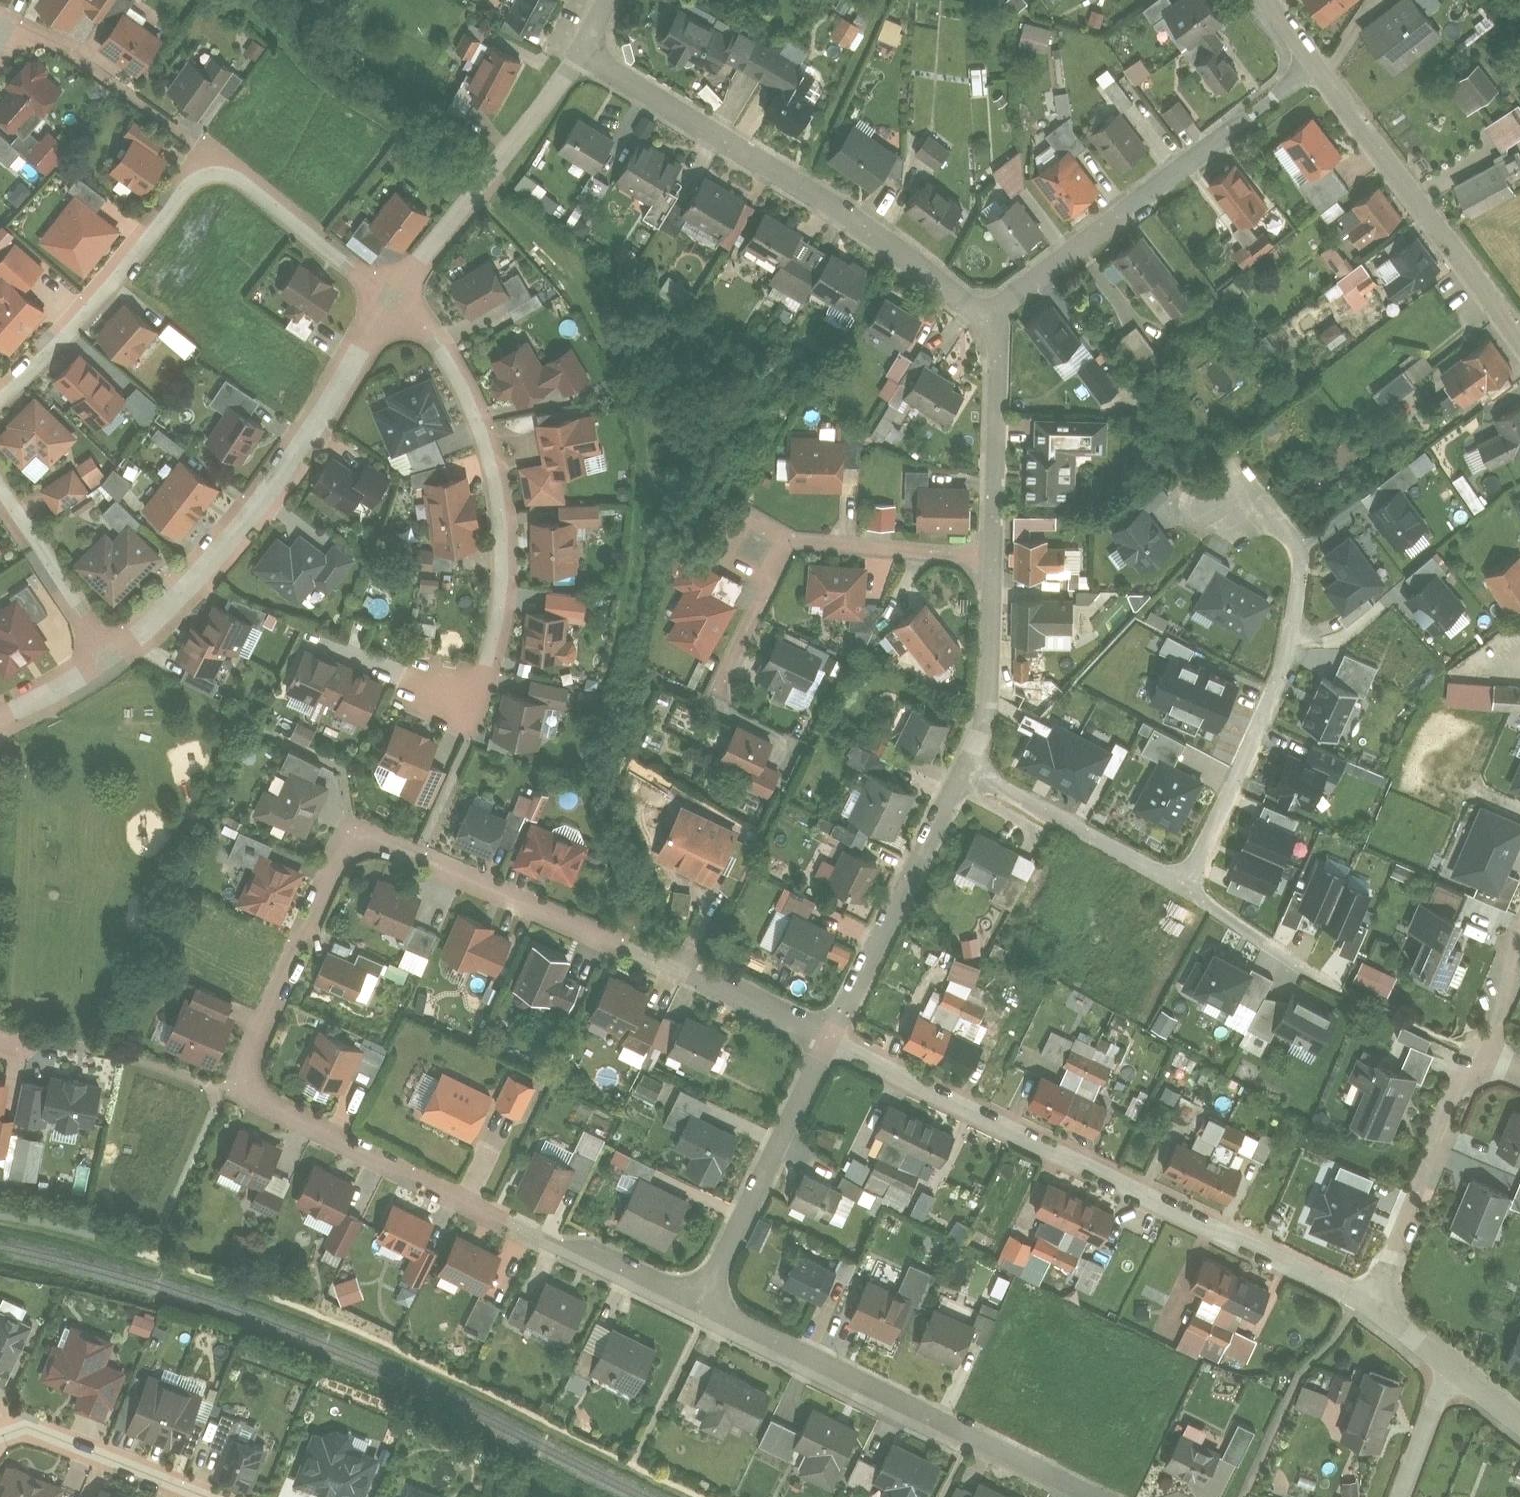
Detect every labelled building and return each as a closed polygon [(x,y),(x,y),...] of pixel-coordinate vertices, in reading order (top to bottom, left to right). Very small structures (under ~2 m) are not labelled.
[(35,6),(70,31),(90,3),(92,5),(88,11),(101,20),(115,0),(39,0),(35,6)] [(558,0),(514,0),(507,12),(510,14),(532,26),(541,31),(558,0)] [(1197,40),(1191,45),(1163,8),(1174,0),(1153,0),(1144,7),(1159,28),(1165,24),(1194,63),(1196,61),(1207,53),(1197,40)] [(1163,8),(1191,45),(1197,40),(1215,27),(1225,20),(1210,0),(1174,0),(1163,8)] [(1322,25),(1356,0),(1304,0),(1322,25)] [(1392,73),(1444,35),(1427,12),(1417,0),(1396,0),(1358,29),(1392,73)] [(1427,12),(1442,1),(1441,0),(1417,0),(1427,12)] [(718,26),(679,6),(662,38),(674,44),(669,53),(670,60),(679,65),(685,62),(690,52),(701,58),(704,53),(713,36),(718,26)] [(128,8),(99,46),(138,76),(167,38),(128,8)] [(1107,16),(1092,11),(1088,22),(1103,28),(1107,16)] [(1488,13),(1474,24),(1479,31),(1493,20),(1488,13)] [(525,38),(532,26),(510,14),(503,25),(525,38)] [(863,28),(842,16),(831,35),(852,47),(863,28)] [(904,25),(890,18),(879,41),(897,50),(905,33),(901,32),(904,25)] [(1055,29),(1026,22),(1020,46),(1049,53),(1055,29)] [(728,43),(730,45),(725,55),(779,86),(786,91),(791,93),(806,67),(783,54),(737,27),(728,43)] [(1240,76),(1217,45),(1224,40),(1215,27),(1197,40),(1207,53),(1196,61),(1218,91),(1240,76)] [(456,46),(472,55),(482,38),(466,29),(456,46)] [(712,69),(716,66),(719,67),(725,55),(730,45),(728,43),(713,36),(704,53),(704,59),(704,65),(712,69)] [(794,36),(783,54),(806,67),(810,60),(804,57),(811,46),(794,36)] [(471,58),(480,62),(490,43),(482,38),(472,55),(471,58)] [(524,58),(492,40),(490,43),(480,62),(469,81),(477,86),(472,94),(497,107),(524,58)] [(259,57),(267,46),(260,41),(252,52),(259,57)] [(224,63),(213,56),(206,66),(217,73),(224,63)] [(1152,72),(1141,57),(1125,68),(1136,83),(1152,72)] [(190,59),(168,90),(181,100),(177,106),(189,114),(193,108),(199,112),(221,81),(190,59)] [(25,62),(6,85),(11,90),(0,104),(0,120),(16,133),(35,108),(45,116),(63,93),(25,62)] [(989,67),(974,67),(974,94),(989,94),(989,67)] [(1106,88),(1118,79),(1109,67),(1097,77),(1106,88)] [(1489,97),(1469,70),(1448,85),(1467,113),(1489,97)] [(1118,79),(1106,88),(1123,110),(1135,101),(1118,79)] [(810,110),(784,95),(786,91),(779,86),(776,90),(762,115),(796,134),(810,110)] [(1069,91),(1057,93),(1060,114),(1072,112),(1069,91)] [(1003,95),(994,100),(1000,108),(1008,103),(1003,95)] [(1182,96),(1163,112),(1179,133),(1199,117),(1182,96)] [(1519,139),(1519,104),(1486,125),(1503,150),(1519,139)] [(1118,111),(1090,133),(1119,171),(1148,150),(1118,111)] [(580,114),(557,149),(592,172),(594,170),(615,138),(580,114)] [(856,123),(872,135),(878,127),(861,115),(856,123)] [(1315,116),(1282,140),(1287,146),(1300,164),(1311,179),(1312,180),(1332,165),(1344,156),(1315,116)] [(1047,134),(1061,153),(1068,148),(1074,156),(1087,146),(1067,119),(1047,134)] [(136,137),(158,153),(165,144),(134,121),(124,135),(132,142),(136,137)] [(856,123),(830,158),(872,189),(898,153),(872,135),(856,123)] [(41,141),(27,157),(45,173),(70,146),(52,130),(41,141)] [(21,151),(27,157),(41,141),(33,134),(29,138),(31,140),(21,151)] [(930,134),(916,153),(937,169),(951,150),(930,134)] [(643,136),(617,178),(659,204),(684,162),(643,136)] [(132,142),(111,171),(121,178),(134,188),(144,195),(169,161),(158,153),(136,137),(132,142)] [(400,145),(391,156),(402,165),(411,154),(400,145)] [(1291,170),(1300,164),(1287,146),(1278,153),(1291,170)] [(1033,173),(1031,175),(1034,178),(1064,219),(1101,192),(1074,156),(1068,148),(1061,153),(1033,173)] [(1474,215),(1517,192),(1511,181),(1519,177),(1519,150),(1519,149),(1456,183),(1474,215)] [(994,168),(1010,197),(1034,178),(1031,175),(1033,173),(1021,151),(994,168)] [(1269,208),(1236,164),(1209,184),(1242,228),(1269,208)] [(1302,185),(1311,179),(1300,164),(1291,170),(1302,185)] [(1332,165),(1312,180),(1303,186),(1322,212),(1351,191),(1332,165)] [(604,177),(594,170),(592,172),(581,188),(592,195),(604,177)] [(554,212),(564,199),(527,171),(517,184),(554,212)] [(76,194),(98,211),(108,198),(79,175),(67,190),(75,195),(76,194)] [(379,210),(399,185),(388,176),(367,201),(379,210)] [(704,176),(682,212),(690,217),(724,237),(745,201),(704,176)] [(134,188),(121,178),(113,188),(127,198),(134,188)] [(932,178),(907,208),(941,237),(966,206),(932,178)] [(23,181),(7,196),(17,206),(33,191),(23,181)] [(1382,185),(1354,205),(1363,218),(1347,230),(1361,249),(1405,216),(1382,185)] [(433,213),(398,188),(373,222),(371,225),(390,239),(406,251),(433,213)] [(86,278),(123,231),(98,211),(76,194),(75,195),(39,241),(86,278)] [(982,208),(989,217),(1004,206),(997,196),(982,208)] [(992,220),(988,222),(1014,256),(1044,233),(1016,197),(1004,206),(989,217),(992,220)] [(1346,211),(1340,203),(1325,215),(1331,223),(1346,211)] [(802,232),(767,210),(743,248),(778,269),(779,270),(790,253),(802,232)] [(344,236),(355,223),(344,215),(334,227),(344,236)] [(380,252),(390,239),(371,225),(373,222),(366,217),(354,234),(380,252)] [(724,237),(690,217),(684,227),(718,247),(724,237)] [(0,227),(0,254),(21,235),(7,220),(0,227)] [(645,224),(638,234),(644,238),(650,227),(645,224)] [(1267,233),(1247,248),(1256,260),(1258,261),(1277,246),(1267,233)] [(1145,234),(1112,259),(1139,294),(1142,292),(1172,269),(1145,234)] [(1443,267),(1420,235),(1392,255),(1403,270),(1387,282),(1399,298),(1443,267)] [(14,279),(26,291),(47,269),(17,241),(0,258),(0,275),(3,273),(12,281),(14,279)] [(1346,274),(1353,270),(1334,245),(1321,255),(1343,284),(1350,279),(1346,274)] [(1246,246),(1235,255),(1245,268),(1256,260),(1247,248),(1246,246)] [(832,251),(820,271),(809,288),(811,290),(847,311),(870,274),(832,251)] [(820,271),(790,253),(779,270),(778,269),(770,282),(803,303),(811,290),(809,288),(820,271)] [(492,258),(451,281),(471,318),(505,299),(513,295),(505,282),(492,258)] [(1358,282),(1371,272),(1363,262),(1353,270),(1346,274),(1350,279),(1354,285),(1358,282)] [(299,265),(280,292),(292,300),(284,312),(294,319),(299,323),(307,311),(316,317),(320,320),(338,293),(327,285),(331,280),(313,267),(309,272),(299,265)] [(1172,269),(1142,292),(1166,324),(1196,301),(1172,269)] [(1371,272),(1358,282),(1366,293),(1379,283),(1371,272)] [(11,355),(50,313),(26,291),(14,279),(12,281),(3,273),(0,275),(0,345),(11,355)] [(505,282),(513,295),(505,299),(510,309),(534,296),(522,273),(505,282)] [(889,292),(866,326),(902,350),(925,315),(889,292)] [(1055,302),(1024,326),(1053,365),(1085,342),(1055,302)] [(126,303),(97,335),(130,365),(159,332),(126,303)] [(316,317),(307,311),(299,323),(294,319),(289,326),(308,340),(316,328),(311,325),(316,317)] [(1332,347),(1349,336),(1338,321),(1322,333),(1332,347)] [(170,323),(160,336),(172,346),(183,334),(170,323)] [(1158,355),(1137,326),(1118,341),(1138,368),(1139,369),(1151,360),(1158,355)] [(183,334),(172,346),(187,359),(198,346),(184,333),(183,334)] [(494,378),(492,387),(497,397),(507,399),(513,395),(522,409),(559,386),(555,379),(547,367),(529,337),(492,360),(500,374),(494,378)] [(1513,370),(1489,338),(1440,374),(1464,406),(1513,370)] [(1096,356),(1085,342),(1053,365),(1064,380),(1078,370),(1095,357),(1096,356)] [(570,391),(585,382),(565,348),(549,358),(553,364),(547,367),(555,379),(560,376),(570,391)] [(1434,368),(1424,355),(1406,368),(1416,381),(1434,368)] [(102,378),(80,356),(56,379),(79,402),(102,378)] [(1095,357),(1078,370),(1103,404),(1121,391),(1095,357)] [(1158,369),(1151,360),(1139,369),(1138,368),(1129,374),(1137,385),(1158,369)] [(913,387),(906,398),(948,424),(969,391),(927,364),(913,387)] [(1416,381),(1406,368),(1373,393),(1385,409),(1418,385),(1416,381)] [(1158,372),(1140,386),(1144,392),(1163,378),(1158,372)] [(373,411),(392,456),(406,450),(436,437),(455,429),(431,374),(385,394),(389,404),(373,411)] [(231,403),(250,416),(261,400),(227,377),(210,401),(225,412),(231,403)] [(124,400),(102,378),(79,402),(76,404),(99,426),(124,400)] [(906,398),(913,387),(903,381),(890,403),(891,403),(899,409),(906,398)] [(35,395),(8,423),(10,424),(0,434),(0,446),(22,468),(38,451),(51,465),(78,437),(35,395)] [(240,464),(266,427),(250,416),(231,403),(225,412),(206,440),(240,464)] [(899,409),(891,403),(884,415),(893,421),(900,409),(899,409)] [(1519,456),(1519,426),(1512,410),(1473,429),(1493,469),(1519,456)] [(544,463),(521,466),(526,505),(567,500),(564,475),(591,472),(588,450),(602,449),(597,414),(538,422),(544,463)] [(893,421),(884,415),(872,435),(884,442),(896,422),(893,421)] [(1036,445),(1029,445),(1028,502),(1070,502),(1071,454),(1108,455),(1109,418),(1036,417),(1036,445)] [(845,436),(845,437),(861,447),(868,436),(842,419),(838,426),(840,426),(840,436),(845,436)] [(152,436),(179,456),(186,447),(159,426),(152,436)] [(823,426),(823,436),(840,436),(840,426),(838,426),(823,426)] [(1454,432),(1438,442),(1445,452),(1460,441),(1454,432)] [(792,436),(792,490),(845,491),(845,437),(845,436),(840,436),(823,436),(792,436)] [(436,437),(406,450),(414,469),(446,461),(436,437)] [(38,451),(22,468),(36,481),(51,465),(38,451)] [(93,455),(77,466),(92,488),(108,477),(93,455)] [(1381,485),(1390,498),(1400,491),(1433,467),(1424,455),(1381,485)] [(335,457),(313,489),(347,512),(356,498),(367,482),(368,479),(335,457)] [(183,458),(143,509),(183,539),(222,488),(183,458)] [(425,480),(448,476),(446,461),(414,469),(417,486),(426,485),(425,480)] [(905,506),(920,507),(921,485),(929,486),(929,466),(906,465),(905,506)] [(74,466),(40,490),(57,514),(91,491),(74,466)] [(117,470),(105,484),(119,496),(131,482),(117,470)] [(448,476),(425,480),(426,485),(427,491),(424,491),(432,543),(435,543),(436,553),(481,546),(477,522),(481,521),(478,500),(474,500),(470,473),(448,476)] [(1464,474),(1453,481),(1476,513),(1486,506),(1464,474)] [(383,492),(367,482),(356,498),(372,509),(383,492)] [(1125,513),(1129,517),(1143,506),(1146,511),(1168,495),(1159,482),(1129,504),(1132,508),(1125,513)] [(920,507),(919,530),(971,532),(972,487),(929,486),(921,485),(920,507)] [(1390,498),(1370,511),(1396,548),(1425,527),(1400,491),(1390,498)] [(123,529),(130,523),(137,530),(144,524),(119,499),(106,512),(123,529)] [(562,504),(562,521),(576,521),(601,521),(601,504),(562,504)] [(897,504),(869,504),(868,529),(896,529),(897,504)] [(1129,517),(1111,531),(1142,572),(1174,547),(1146,511),(1143,506),(1129,517)] [(562,521),(532,521),(533,574),(576,573),(576,521),(562,521)] [(107,531),(73,564),(115,607),(164,558),(137,530),(130,523),(123,529),(114,538),(107,531)] [(279,538),(254,570),(299,606),(301,604),(303,601),(317,584),(329,593),(331,595),(358,561),(334,543),(324,555),(299,535),(290,547),(279,538)] [(1050,540),(1016,539),(1016,577),(1049,578),(1049,567),(1067,567),(1068,552),(1050,552),(1050,540)] [(1348,539),(1323,557),(1339,578),(1322,591),(1339,614),(1362,597),(1381,583),(1348,539)] [(435,548),(416,547),(415,567),(434,569),(435,548)] [(667,566),(676,572),(686,555),(677,550),(667,566)] [(1187,582),(1204,593),(1219,570),(1227,575),(1231,568),(1206,552),(1187,582)] [(1485,574),(1508,615),(1519,608),(1519,555),(1485,574)] [(707,660),(738,606),(735,605),(711,591),(721,574),(689,556),(673,583),(685,590),(670,616),(677,619),(671,630),(677,634),(673,640),(707,660)] [(1404,579),(1415,591),(1433,577),(1442,570),(1431,557),(1404,579)] [(872,566),(811,561),(807,600),(826,602),(825,617),(867,620),(872,566)] [(416,570),(402,568),(401,576),(414,578),(416,570)] [(1204,593),(1196,608),(1249,639),(1271,601),(1227,575),(1219,570),(1204,593)] [(722,571),(721,574),(711,591),(735,605),(747,585),(722,571)] [(1415,591),(1404,600),(1431,633),(1460,610),(1433,577),(1415,591)] [(19,596),(35,621),(49,613),(29,583),(11,594),(14,599),(19,596)] [(322,601),(329,593),(317,584),(303,601),(320,601),(322,601)] [(586,594),(571,593),(570,612),(584,613),(586,594)] [(19,596),(14,599),(0,608),(0,669),(5,676),(51,646),(35,621),(19,596)] [(1370,607),(1362,597),(1339,614),(1335,617),(1343,628),(1370,607)] [(235,599),(229,611),(249,620),(253,622),(259,610),(235,599)] [(1032,599),(1013,599),(1012,644),(1031,644),(1031,635),(1032,599)] [(1032,599),(1031,635),(1046,635),(1072,635),(1075,636),(1076,600),(1032,599)] [(311,612),(320,601),(303,601),(301,604),(311,612)] [(965,647),(928,601),(895,627),(932,673),(965,647)] [(202,632),(192,627),(177,660),(206,674),(219,647),(233,654),(249,620),(229,611),(215,604),(202,632)] [(570,615),(528,610),(522,657),(564,662),(570,615)] [(436,634),(417,631),(413,653),(433,656),(436,634)] [(1046,635),(1047,648),(1072,648),(1072,635),(1046,635)] [(822,659),(778,636),(757,676),(778,686),(783,677),(795,684),(806,690),(818,666),(822,659)] [(323,653),(322,655),(307,648),(287,691),(293,694),(313,704),(327,710),(363,727),(383,684),(368,677),(369,674),(359,670),(358,672),(332,660),(333,657),(323,653)] [(1344,652),(1331,683),(1355,693),(1364,697),(1377,666),(1344,652)] [(1153,700),(1218,727),(1239,683),(1188,660),(1172,653),(1172,654),(1153,700)] [(1029,658),(1018,658),(1019,679),(1029,679),(1029,658)] [(827,671),(818,666),(806,690),(795,684),(786,701),(806,712),(827,671)] [(220,684),(194,671),(188,683),(214,696),(220,684)] [(1331,683),(1321,678),(1301,725),(1335,740),(1355,693),(1331,683)] [(1496,683),(1450,682),(1450,706),(1495,708),(1496,683)] [(1519,709),(1519,683),(1514,683),(1496,683),(1495,708),(1519,709)] [(549,703),(505,692),(493,740),(537,751),(549,703)] [(595,694),(581,692),(579,707),(593,709),(595,694)] [(309,713),(313,704),(293,694),(288,704),(309,713)] [(327,710),(313,704),(309,713),(306,718),(321,724),(327,710)] [(951,722),(915,705),(901,735),(937,752),(951,722)] [(1080,815),(1115,748),(1056,718),(1052,727),(1038,719),(1016,761),(1054,781),(1046,797),(1080,815)] [(443,743),(398,722),(375,770),(383,789),(415,804),(434,764),(443,743)] [(315,732),(300,723),(291,737),(307,746),(315,732)] [(775,744),(737,726),(720,759),(750,774),(744,786),(750,789),(769,799),(781,774),(764,765),(775,744)] [(848,760),(864,767),(873,748),(856,741),(848,760)] [(291,770),(316,781),(323,765),(291,751),(283,769),(290,773),(291,770)] [(873,771),(889,778),(897,763),(873,751),(865,767),(873,771)] [(1307,762),(1287,753),(1269,792),(1307,808),(1326,776),(1329,772),(1307,762)] [(1133,804),(1177,829),(1205,778),(1176,762),(1160,754),(1133,804)] [(448,771),(434,764),(415,804),(430,810),(448,771)] [(1511,786),(1519,790),(1519,765),(1511,786)] [(266,787),(254,814),(306,837),(329,787),(316,781),(291,770),(290,773),(287,778),(280,794),(270,789),(266,787)] [(889,778),(873,771),(851,816),(893,836),(915,791),(889,778)] [(280,794),(287,778),(278,773),(270,789),(280,794)] [(535,822),(539,824),(552,796),(538,789),(533,800),(526,815),(525,818),(535,822)] [(526,815),(533,800),(521,795),(514,809),(526,815)] [(684,803),(655,860),(663,864),(714,889),(742,831),(706,813),(684,803)] [(471,806),(453,842),(491,860),(509,824),(471,806)] [(1483,806),(1453,874),(1480,885),(1499,893),(1508,873),(1519,844),(1519,822),(1483,806)] [(1260,817),(1258,816),(1245,844),(1285,863),(1298,833),(1293,831),(1260,817)] [(565,822),(551,830),(539,824),(535,822),(514,868),(537,879),(540,872),(572,887),(590,848),(585,845),(582,830),(565,822)] [(853,843),(857,833),(837,823),(832,833),(853,843)] [(224,831),(237,837),(241,830),(227,824),(224,831)] [(229,857),(253,868),(260,853),(269,857),(275,845),(241,830),(237,837),(229,857)] [(1022,850),(981,830),(968,851),(958,870),(1001,891),(1011,870),(1021,853),(1022,850)] [(1272,893),(1285,863),(1245,844),(1232,874),(1234,875),(1267,891),(1272,893)] [(880,866),(844,849),(827,887),(863,903),(880,866)] [(253,868),(236,906),(282,926),(306,873),(269,857),(260,853),(253,868)] [(1038,862),(1021,853),(1011,870),(1029,880),(1038,862)] [(1519,876),(1519,855),(1511,871),(1519,876)] [(785,881),(791,869),(778,863),(772,875),(785,881)] [(1346,876),(1318,864),(1305,893),(1299,906),(1304,909),(1328,922),(1345,882),(1346,876)] [(1015,908),(1029,880),(1011,870),(1001,891),(997,899),(1015,908)] [(1519,879),(1508,873),(1499,893),(1480,885),(1476,895),(1506,908),(1519,879)] [(424,899),(380,880),(370,902),(363,919),(361,923),(405,942),(424,899)] [(1349,933),(1354,936),(1360,924),(1373,895),(1345,882),(1328,922),(1349,933)] [(796,913),(804,896),(786,887),(777,907),(795,916),(796,913)] [(796,913),(809,919),(817,902),(804,896),(796,913)] [(353,915),(363,919),(370,902),(361,898),(353,915)] [(1457,942),(1466,920),(1458,917),(1426,904),(1420,901),(1409,929),(1425,936),(1412,967),(1444,980),(1451,983),(1460,963),(1467,946),(1457,942)] [(795,916),(775,956),(816,976),(837,932),(809,919),(796,913),(795,916)] [(496,930),(461,914),(441,957),(476,973),(477,970),(498,980),(515,942),(494,933),(496,930)] [(440,939),(417,929),(407,951),(430,961),(440,939)] [(1253,965),(1213,942),(1206,954),(1200,951),(1185,979),(1231,1007),(1253,965)] [(574,963),(534,946),(515,991),(536,1000),(550,1006),(554,1008),(555,1006),(570,1013),(583,984),(568,978),(574,963)] [(430,961),(407,951),(400,967),(422,978),(430,961)] [(363,954),(356,968),(370,974),(381,980),(387,966),(363,954)] [(330,955),(316,983),(356,1003),(370,974),(356,968),(330,955)] [(955,974),(975,983),(975,982),(983,966),(963,957),(955,974)] [(1363,959),(1354,980),(1377,990),(1386,969),(1363,959)] [(1468,966),(1460,963),(1451,983),(1460,986),(1468,966)] [(1276,977),(1253,965),(1231,1007),(1253,1019),(1255,1016),(1266,995),(1276,977)] [(949,987),(969,997),(975,983),(955,974),(949,987)] [(652,998),(611,978),(589,1021),(624,1039),(622,1044),(646,1056),(659,1031),(640,1021),(652,998)] [(1451,983),(1444,980),(1437,995),(1454,1001),(1460,986),(1451,983)] [(975,983),(969,997),(988,1005),(994,991),(975,982),(975,983)] [(198,986),(191,1002),(227,1018),(234,1002),(198,986)] [(1338,1013),(1290,986),(1283,999),(1271,1025),(1320,1052),(1338,1013)] [(949,987),(941,1005),(961,1014),(974,1020),(980,1023),(988,1005),(969,997),(949,987)] [(1271,1025),(1283,999),(1266,995),(1255,1016),(1271,1025)] [(169,1042),(166,1047),(215,1069),(236,1022),(227,1018),(191,1002),(187,1000),(176,1026),(169,1042)] [(550,1006),(536,1000),(532,1009),(546,1015),(550,1006)] [(961,1014),(941,1005),(933,1021),(953,1030),(961,1014)] [(1164,1008),(1153,1027),(1170,1037),(1181,1018),(1164,1008)] [(974,1020),(961,1014),(953,1030),(967,1036),(974,1020)] [(728,1035),(690,1015),(669,1055),(708,1075),(728,1035)] [(933,1021),(920,1015),(906,1046),(971,1076),(986,1046),(967,1036),(953,1030),(933,1021)] [(169,1042),(176,1026),(166,1022),(159,1038),(169,1042)] [(1412,1044),(1427,1050),(1433,1038),(1400,1024),(1394,1037),(1402,1040),(1412,1044)] [(321,1030),(300,1071),(311,1076),(335,1089),(343,1092),(364,1051),(321,1030)] [(1041,1054),(1065,1065),(1073,1048),(1076,1041),(1052,1030),(1041,1054)] [(391,1048),(367,1036),(363,1045),(386,1056),(391,1048)] [(1076,1041),(1073,1048),(1093,1057),(1098,1046),(1078,1037),(1076,1041)] [(1406,1059),(1412,1044),(1402,1040),(1395,1055),(1406,1059)] [(1406,1059),(1402,1068),(1414,1073),(1425,1078),(1435,1054),(1427,1050),(1412,1044),(1406,1059)] [(1073,1048),(1065,1065),(1084,1074),(1104,1083),(1112,1066),(1093,1057),(1073,1048)] [(1402,1068),(1378,1058),(1376,1062),(1359,1055),(1349,1078),(1354,1079),(1366,1085),(1358,1105),(1349,1124),(1386,1140),(1414,1073),(1402,1068)] [(443,1070),(421,1116),(473,1140),(494,1094),(443,1070)] [(539,1086),(511,1073),(495,1105),(523,1119),(539,1086)] [(1104,1083),(1084,1074),(1077,1090),(1096,1099),(1104,1083)] [(642,1082),(661,1091),(665,1084),(646,1075),(642,1082)] [(1077,1090),(1044,1075),(1030,1106),(1095,1136),(1110,1106),(1096,1099),(1077,1090)] [(335,1089),(311,1076),(304,1089),(328,1102),(335,1089)] [(1358,1105),(1366,1085),(1354,1079),(1345,1099),(1358,1105)] [(54,1092),(49,1122),(94,1130),(101,1088),(56,1080),(54,1092)] [(642,1082),(641,1082),(635,1093),(656,1103),(661,1091),(642,1082)] [(49,1122),(54,1092),(24,1086),(17,1124),(47,1130),(49,1122)] [(684,1130),(693,1112),(701,1116),(708,1102),(681,1089),(665,1121),(684,1130)] [(1174,1118),(1199,1130),(1207,1112),(1209,1108),(1184,1097),(1174,1118)] [(891,1105),(877,1134),(878,1135),(888,1139),(909,1150),(941,1165),(955,1137),(891,1105)] [(1497,1148),(1519,1158),(1519,1110),(1514,1108),(1497,1148)] [(701,1116),(693,1112),(684,1130),(675,1148),(692,1157),(686,1170),(717,1185),(742,1136),(701,1116)] [(1207,1112),(1199,1130),(1202,1131),(1220,1139),(1237,1148),(1245,1130),(1207,1112)] [(1,1119),(0,1122),(0,1161),(5,1162),(13,1122),(1,1119)] [(599,1129),(591,1125),(588,1132),(596,1136),(599,1129)] [(1245,1130),(1237,1148),(1238,1148),(1252,1155),(1261,1138),(1245,1130)] [(1212,1156),(1220,1139),(1202,1131),(1195,1148),(1212,1156)] [(1261,1138),(1252,1155),(1265,1161),(1276,1138),(1263,1131),(1261,1138)] [(235,1134),(219,1169),(223,1171),(244,1180),(259,1186),(264,1189),(265,1186),(272,1170),(279,1154),(235,1134)] [(10,1176),(36,1183),(47,1141),(20,1135),(10,1176)] [(879,1156),(888,1139),(878,1135),(869,1153),(878,1158),(879,1156)] [(909,1150),(888,1139),(879,1156),(901,1167),(909,1150)] [(1237,1148),(1220,1139),(1212,1156),(1230,1164),(1238,1148),(1237,1148)] [(1195,1148),(1178,1140),(1163,1171),(1229,1201),(1243,1171),(1230,1164),(1212,1156),(1195,1148)] [(574,1166),(537,1148),(517,1192),(554,1209),(574,1166)] [(612,1160),(626,1166),(631,1155),(617,1148),(612,1160)] [(631,1155),(626,1166),(642,1174),(653,1179),(658,1167),(631,1155)] [(865,1181),(872,1167),(857,1159),(850,1173),(865,1181)] [(878,1165),(873,1173),(893,1183),(896,1185),(896,1187),(912,1195),(917,1185),(878,1165)] [(632,1194),(642,1174),(626,1166),(616,1187),(632,1194)] [(314,1167),(296,1203),(310,1210),(337,1223),(343,1210),(354,1187),(314,1167)] [(294,1179),(272,1170),(265,1186),(287,1196),(294,1179)] [(240,1190),(244,1180),(223,1171),(219,1180),(240,1190)] [(807,1171),(792,1202),(829,1221),(834,1211),(841,1197),(845,1190),(807,1171)] [(893,1183),(873,1173),(867,1186),(886,1196),(893,1183)] [(668,1249),(692,1197),(653,1179),(642,1174),(632,1194),(618,1226),(668,1249)] [(1311,1228),(1357,1248),(1380,1195),(1369,1190),(1336,1177),(1334,1176),(1327,1192),(1320,1189),(1311,1212),(1317,1214),(1311,1228)] [(1514,1194),(1471,1176),(1450,1225),(1494,1243),(1514,1194)] [(1052,1180),(1036,1213),(1055,1222),(1082,1235),(1101,1244),(1117,1212),(1052,1180)] [(264,1189),(259,1186),(252,1202),(278,1214),(285,1198),(264,1189)] [(910,1197),(893,1188),(887,1201),(903,1210),(910,1197)] [(885,1199),(864,1189),(861,1196),(881,1207),(885,1199)] [(937,1199),(923,1192),(909,1221),(923,1228),(937,1199)] [(855,1203),(841,1197),(834,1211),(848,1218),(855,1203)] [(436,1220),(395,1200),(376,1238),(412,1256),(402,1276),(420,1285),(437,1251),(423,1245),(436,1220)] [(332,1234),(337,1223),(310,1210),(305,1221),(332,1234)] [(362,1218),(343,1210),(337,1223),(332,1234),(326,1245),(344,1254),(362,1218)] [(749,1245),(762,1250),(772,1223),(760,1218),(749,1245)] [(1082,1235),(1055,1222),(1047,1239),(1074,1252),(1082,1235)] [(1019,1250),(1027,1236),(1016,1230),(1009,1244),(1019,1250)] [(459,1232),(439,1273),(484,1296),(505,1255),(459,1232)] [(1081,1255),(1074,1252),(1047,1239),(1039,1256),(1072,1272),(1081,1255)] [(839,1269),(837,1274),(850,1280),(860,1257),(847,1251),(839,1269)] [(801,1252),(786,1285),(824,1302),(837,1274),(839,1269),(801,1252)] [(1081,1254),(1081,1255),(1072,1272),(1080,1276),(1075,1288),(1092,1296),(1106,1266),(1081,1254)] [(1272,1286),(1206,1255),(1190,1289),(1204,1296),(1221,1304),(1244,1314),(1256,1320),(1272,1286)] [(912,1263),(899,1291),(923,1302),(936,1274),(912,1263)] [(365,1298),(357,1275),(334,1284),(342,1306),(365,1298)] [(871,1277),(850,1320),(893,1342),(915,1299),(899,1291),(871,1277)] [(588,1301),(549,1283),(538,1307),(530,1326),(568,1343),(588,1301)] [(501,1307),(480,1296),(464,1328),(485,1338),(501,1307)] [(1195,1313),(1213,1321),(1221,1304),(1204,1296),(1195,1313)] [(5,1297),(1,1307),(0,1307),(0,1383),(5,1385),(12,1368),(17,1370),(37,1323),(33,1321),(37,1311),(5,1297)] [(530,1326),(538,1307),(522,1299),(510,1324),(526,1332),(530,1326)] [(1236,1332),(1244,1314),(1221,1304),(1213,1321),(1236,1332)] [(138,1310),(131,1328),(151,1336),(158,1318),(138,1310)] [(991,1334),(998,1319),(984,1312),(977,1328),(991,1334)] [(1213,1321),(1195,1313),(1180,1346),(1200,1356),(1201,1354),(1209,1337),(1229,1346),(1235,1334),(1236,1332),(1213,1321)] [(933,1314),(917,1348),(959,1367),(975,1333),(933,1314)] [(166,1321),(158,1318),(151,1336),(159,1339),(166,1321)] [(56,1341),(40,1378),(72,1392),(73,1389),(80,1392),(74,1407),(104,1420),(125,1370),(104,1361),(113,1341),(73,1324),(65,1345),(56,1341)] [(660,1348),(616,1328),(595,1372),(639,1393),(660,1348)] [(1506,1365),(1519,1371),(1519,1330),(1506,1365)] [(1257,1344),(1235,1334),(1229,1346),(1227,1352),(1248,1362),(1257,1344)] [(1229,1346),(1209,1337),(1201,1354),(1221,1363),(1227,1352),(1229,1346)] [(681,1394),(696,1402),(717,1362),(701,1354),(681,1394)] [(774,1391),(717,1362),(696,1402),(709,1408),(700,1425),(726,1439),(735,1421),(753,1431),(774,1391)] [(1404,1381),(1367,1367),(1342,1435),(1379,1449),(1404,1381)] [(1346,1373),(1337,1370),(1329,1394),(1331,1394),(1338,1397),(1346,1373)] [(128,1428),(128,1431),(181,1452),(192,1425),(204,1395),(150,1374),(141,1396),(128,1428)] [(1323,1415),(1331,1394),(1329,1394),(1304,1385),(1297,1406),(1323,1415)] [(128,1428),(141,1396),(130,1392),(117,1424),(128,1428)] [(862,1430),(817,1407),(804,1433),(798,1446),(810,1452),(800,1471),(833,1488),(862,1430)] [(261,1426),(222,1410),(214,1429),(218,1431),(211,1448),(224,1453),(215,1476),(247,1488),(264,1445),(255,1442),(261,1426)] [(790,1461),(798,1446),(804,1433),(775,1418),(760,1447),(790,1461)] [(1184,1433),(1202,1442),(1209,1429),(1190,1420),(1184,1433)] [(1241,1463),(1257,1431),(1240,1422),(1224,1454),(1241,1463)] [(203,1429),(192,1425),(181,1452),(192,1456),(203,1429)] [(314,1428),(294,1483),(328,1495),(328,1496),(364,1496),(380,1452),(314,1428)] [(1485,1436),(1476,1432),(1471,1443),(1480,1447),(1485,1436)] [(1182,1433),(1165,1468),(1205,1487),(1222,1452),(1202,1442),(1184,1433),(1182,1433)] [(894,1441),(882,1466),(875,1482),(886,1487),(881,1496),(928,1496),(944,1464),(894,1441)] [(875,1482),(882,1466),(860,1456),(848,1481),(871,1492),(875,1482)] [(8,1463),(0,1484),(0,1496),(63,1496),(67,1487),(8,1463)] [(1302,1475),(1298,1486),(1315,1492),(1319,1481),(1302,1475)] [(981,1480),(975,1492),(973,1496),(1016,1496),(981,1480)] [(1344,1482),(1346,1496),(1360,1496),(1359,1481),(1344,1482)] [(403,1496),(446,1496),(408,1483),(403,1496)] [(975,1492),(959,1484),(952,1496),(973,1496),(975,1492)] [(103,1488),(99,1496),(122,1496),(103,1488)]
